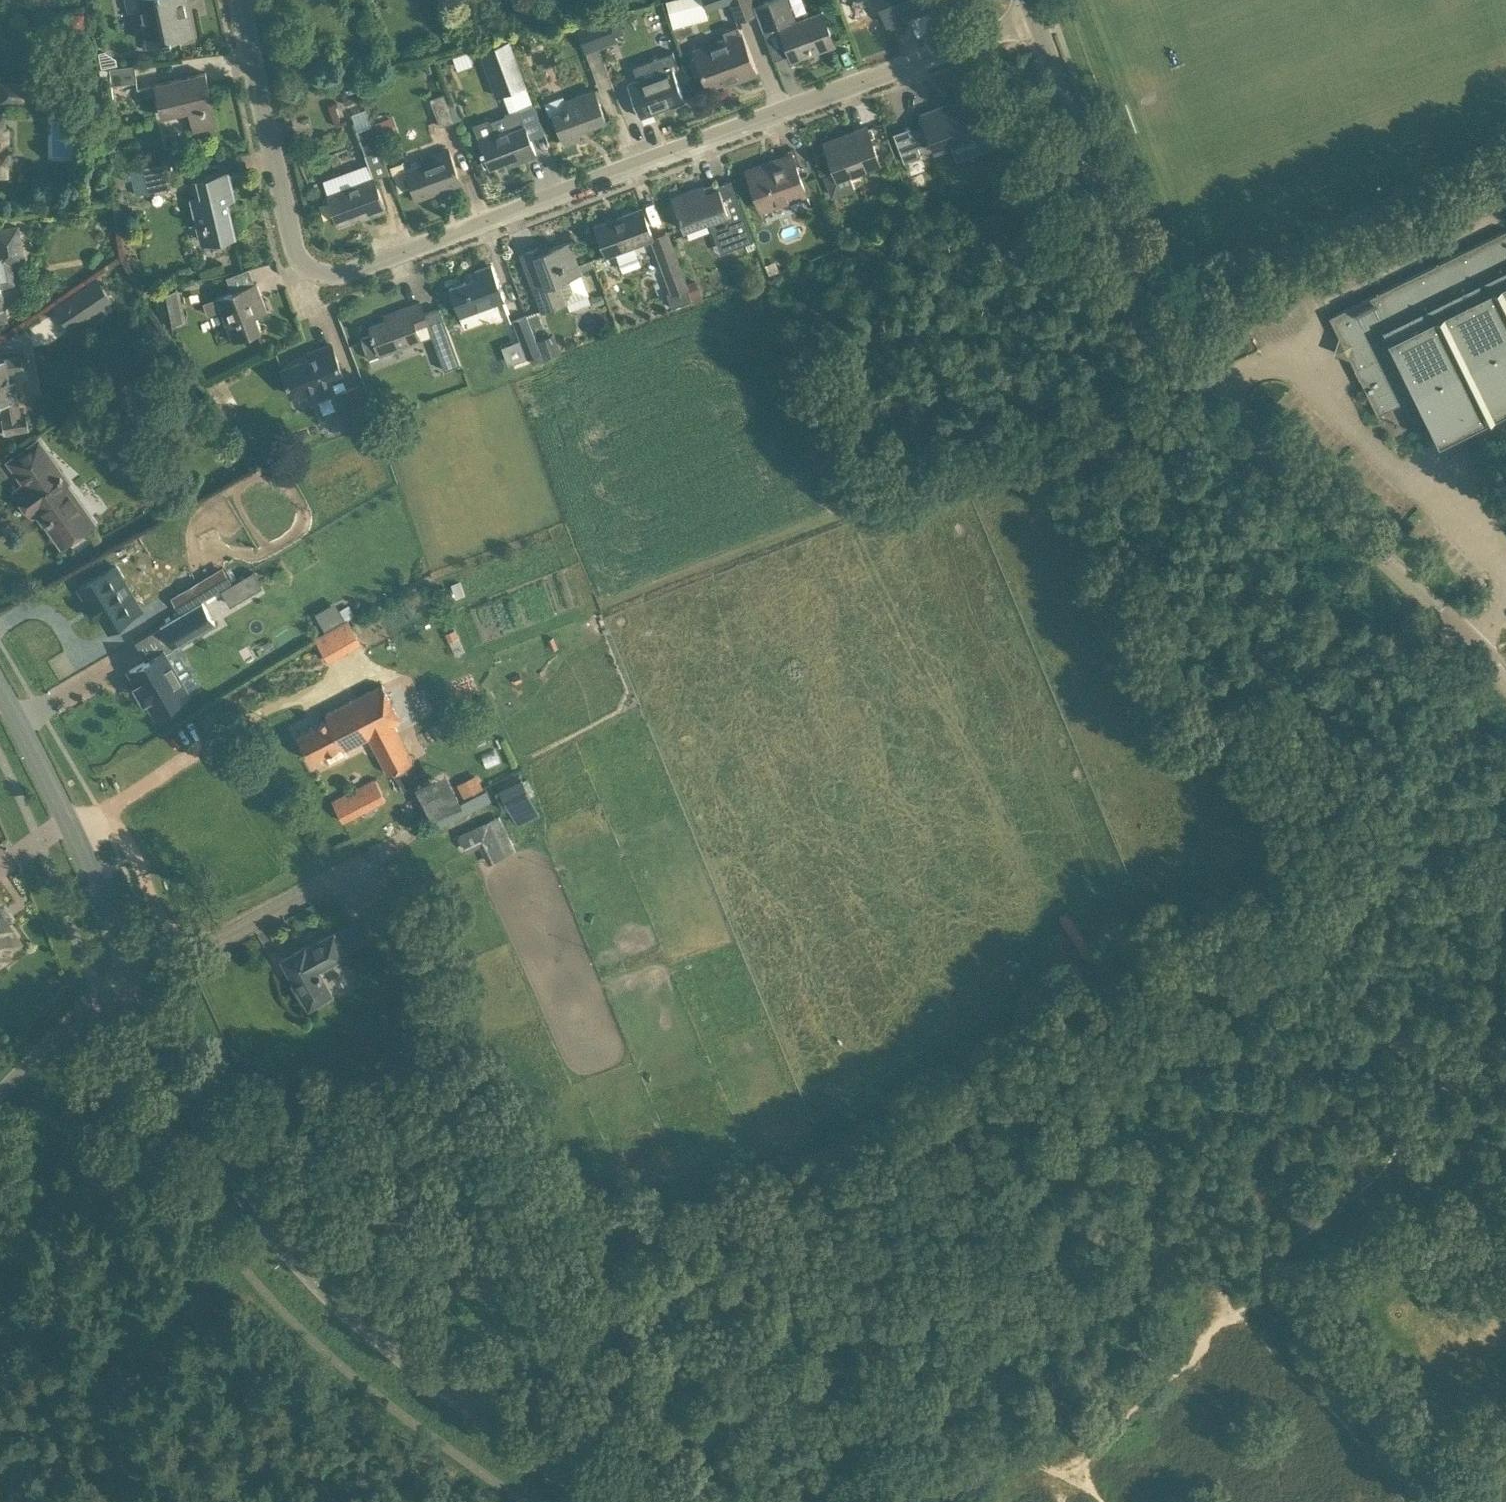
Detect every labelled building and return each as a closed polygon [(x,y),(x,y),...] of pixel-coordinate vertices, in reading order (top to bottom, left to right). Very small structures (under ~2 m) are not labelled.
[(149,41),(164,38),(165,39),(172,38),(171,36),(186,33),(180,2),(185,1),(185,0),(140,0),(149,41)] [(678,28),(705,18),(700,0),(667,0),(678,28)] [(734,20),(755,13),(750,0),(727,0),(734,20)] [(754,4),(763,29),(780,23),(782,26),(781,27),(792,59),(834,43),(823,11),(796,21),(794,18),(796,17),(789,0),(764,0),(754,4)] [(884,15),(905,8),(908,16),(930,8),(927,0),(879,0),(884,15)] [(607,13),(589,18),(601,46),(617,40),(607,13)] [(601,46),(589,18),(574,21),(585,52),(601,46)] [(703,73),(708,86),(733,76),(735,80),(756,72),(738,24),(723,30),(726,38),(710,43),(712,48),(696,54),(697,56),(703,73)] [(509,39),(479,51),(497,96),(526,85),(509,39)] [(638,79),(628,83),(640,115),(685,98),(674,68),(679,66),(673,50),(671,51),(671,53),(636,66),(640,79),(638,79)] [(697,56),(689,59),(695,76),(703,73),(697,56)] [(135,63),(110,66),(112,83),(137,80),(135,63)] [(110,66),(100,67),(103,96),(113,95),(112,83),(110,66)] [(187,105),(193,130),(218,124),(206,71),(155,83),(162,111),(187,105)] [(34,101),(34,80),(0,80),(0,101),(34,101)] [(549,99),(557,124),(564,143),(580,137),(577,129),(606,118),(595,88),(566,99),(563,94),(549,99)] [(431,97),(441,125),(456,119),(445,91),(431,97)] [(910,125),(893,132),(903,160),(921,154),(918,145),(932,140),(935,149),(951,143),(976,134),(982,149),(998,143),(985,110),(971,116),(967,105),(947,112),(944,104),(921,113),(926,126),(912,131),(910,125)] [(487,117),(474,122),(490,166),(506,160),(508,164),(537,153),(520,108),(492,119),(487,117)] [(9,174),(9,127),(2,127),(2,113),(0,113),(0,174),(9,174)] [(394,114),(373,121),(379,137),(399,130),(394,114)] [(354,121),(365,155),(379,151),(368,116),(354,121)] [(844,133),(847,141),(827,148),(838,176),(829,180),(834,193),(855,185),(850,172),(880,161),(867,124),(844,133)] [(400,142),(384,147),(390,161),(405,156),(400,142)] [(404,161),(391,165),(400,190),(412,186),(417,198),(462,181),(449,147),(441,151),(442,155),(406,169),(404,161)] [(749,174),(762,209),(807,192),(792,152),(770,160),(771,165),(749,174)] [(166,163),(142,165),(148,190),(171,185),(166,163)] [(225,191),(233,188),(230,170),(196,177),(200,195),(191,197),(197,223),(203,222),(208,242),(235,235),(225,191)] [(327,192),(338,223),(368,212),(369,215),(387,209),(374,175),(327,192)] [(704,185),(672,197),(683,229),(709,219),(713,230),(719,228),(725,243),(728,245),(731,245),(753,237),(738,196),(725,201),(720,187),(707,192),(704,185)] [(642,207),(596,225),(607,254),(651,237),(653,237),(642,207)] [(6,270),(10,265),(9,262),(24,259),(18,225),(0,228),(0,271),(6,270)] [(1416,394),(1439,440),(1473,423),(1481,439),(1505,427),(1505,228),(1330,315),(1339,335),(1356,340),(1350,357),(1388,338),(1416,394)] [(653,237),(651,237),(672,292),(667,293),(672,306),(693,299),(692,297),(689,287),(687,282),(668,231),(653,237)] [(529,271),(543,310),(589,293),(569,241),(540,252),(539,246),(522,253),(529,271)] [(478,276),(450,287),(460,315),(483,306),(505,298),(492,264),(475,270),(478,276)] [(248,267),(229,274),(234,287),(252,280),(248,267)] [(97,277),(65,299),(80,322),(113,300),(97,277)] [(696,279),(687,282),(689,287),(692,297),(701,293),(696,279)] [(254,308),(266,304),(257,281),(216,297),(232,340),(262,329),(254,308)] [(155,293),(161,326),(183,321),(176,289),(155,293)] [(427,322),(429,322),(428,319),(421,300),(395,310),(397,315),(370,325),(373,332),(361,336),(370,357),(421,338),(417,326),(427,322)] [(429,322),(427,322),(444,368),(461,363),(440,306),(425,312),(429,322)] [(537,310),(528,313),(528,314),(532,326),(542,323),(537,310)] [(528,314),(513,319),(520,339),(527,357),(541,351),(537,339),(532,326),(528,314)] [(553,334),(537,339),(541,351),(544,357),(559,352),(553,334)] [(1378,413),(1416,394),(1388,338),(1350,357),(1378,413)] [(319,353),(282,367),(292,393),(311,386),(316,400),(329,395),(335,393),(335,391),(330,379),(344,374),(332,343),(317,349),(319,353)] [(4,432),(30,427),(26,409),(20,410),(15,380),(10,381),(8,371),(25,368),(22,355),(5,358),(5,355),(0,356),(0,400),(4,416),(2,416),(4,432)] [(335,393),(329,395),(343,432),(371,421),(358,383),(335,391),(335,393)] [(47,517),(50,520),(51,519),(66,541),(92,522),(67,484),(59,479),(62,476),(60,473),(57,476),(42,462),(49,455),(39,440),(11,459),(11,458),(10,459),(26,482),(17,489),(14,483),(13,484),(33,513),(42,507),(49,516),(47,517)] [(123,563),(87,583),(95,599),(93,600),(99,613),(106,610),(114,625),(139,611),(122,582),(131,577),(123,563)] [(232,583),(222,589),(230,602),(240,596),(232,583)] [(202,600),(161,624),(174,647),(215,622),(202,600)] [(329,615),(320,620),(325,629),(334,624),(329,615)] [(314,638),(326,659),(358,640),(346,620),(314,638)] [(454,629),(446,632),(449,640),(453,638),(457,636),(454,629)] [(164,649),(129,669),(137,683),(136,684),(145,700),(147,699),(155,713),(190,692),(164,649)] [(328,717),(298,733),(312,759),(325,752),(330,763),(347,754),(344,748),(369,735),(389,772),(413,760),(393,722),(401,719),(383,684),(326,713),(328,717)] [(496,747),(488,751),(493,761),(501,757),(496,747)] [(476,772),(456,783),(464,797),(484,786),(476,772)] [(330,796),(342,820),(384,799),(373,776),(330,796)] [(522,778),(499,789),(508,807),(531,796),(522,778)] [(487,789),(433,817),(438,827),(492,799),(487,789)] [(490,818),(459,833),(468,850),(480,844),(489,863),(507,854),(490,818)] [(10,955),(7,951),(21,940),(10,924),(12,922),(0,906),(0,907),(0,962),(10,955)] [(306,944),(282,957),(309,1006),(333,993),(320,969),(347,954),(334,930),(307,946),(306,944)]
